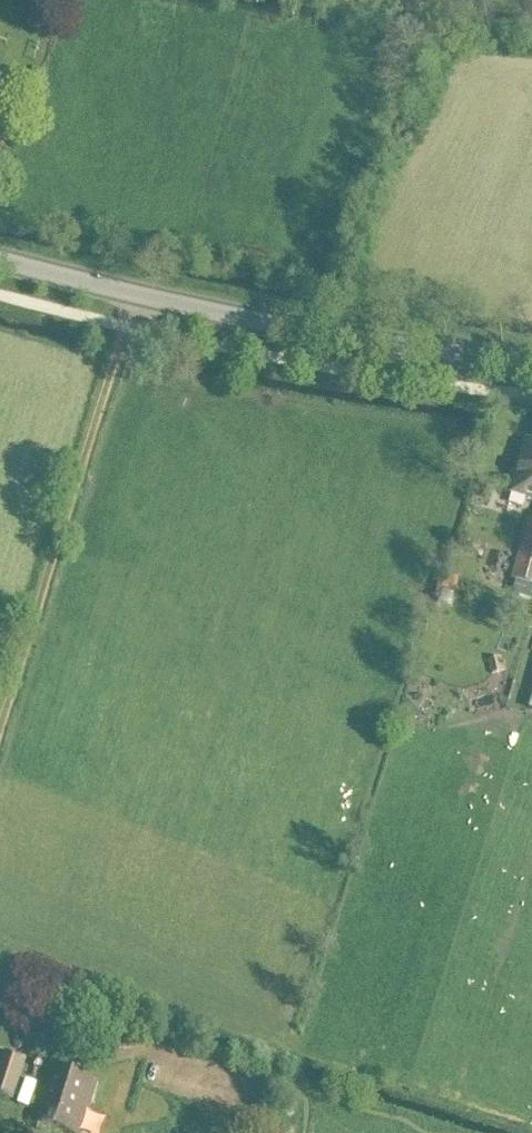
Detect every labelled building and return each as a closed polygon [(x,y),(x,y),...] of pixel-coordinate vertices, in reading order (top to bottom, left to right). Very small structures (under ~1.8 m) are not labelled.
[(525,443),(510,493),(531,500),(531,445),(525,443)] [(513,581),(531,587),(531,521),(529,520),(513,581)] [(445,576),(441,591),(456,594),(460,579),(445,576)] [(25,1063),(5,1056),(0,1074),(0,1097),(12,1101),(25,1063)] [(97,1084),(52,1069),(35,1124),(63,1132),(81,1132),(97,1084)]
